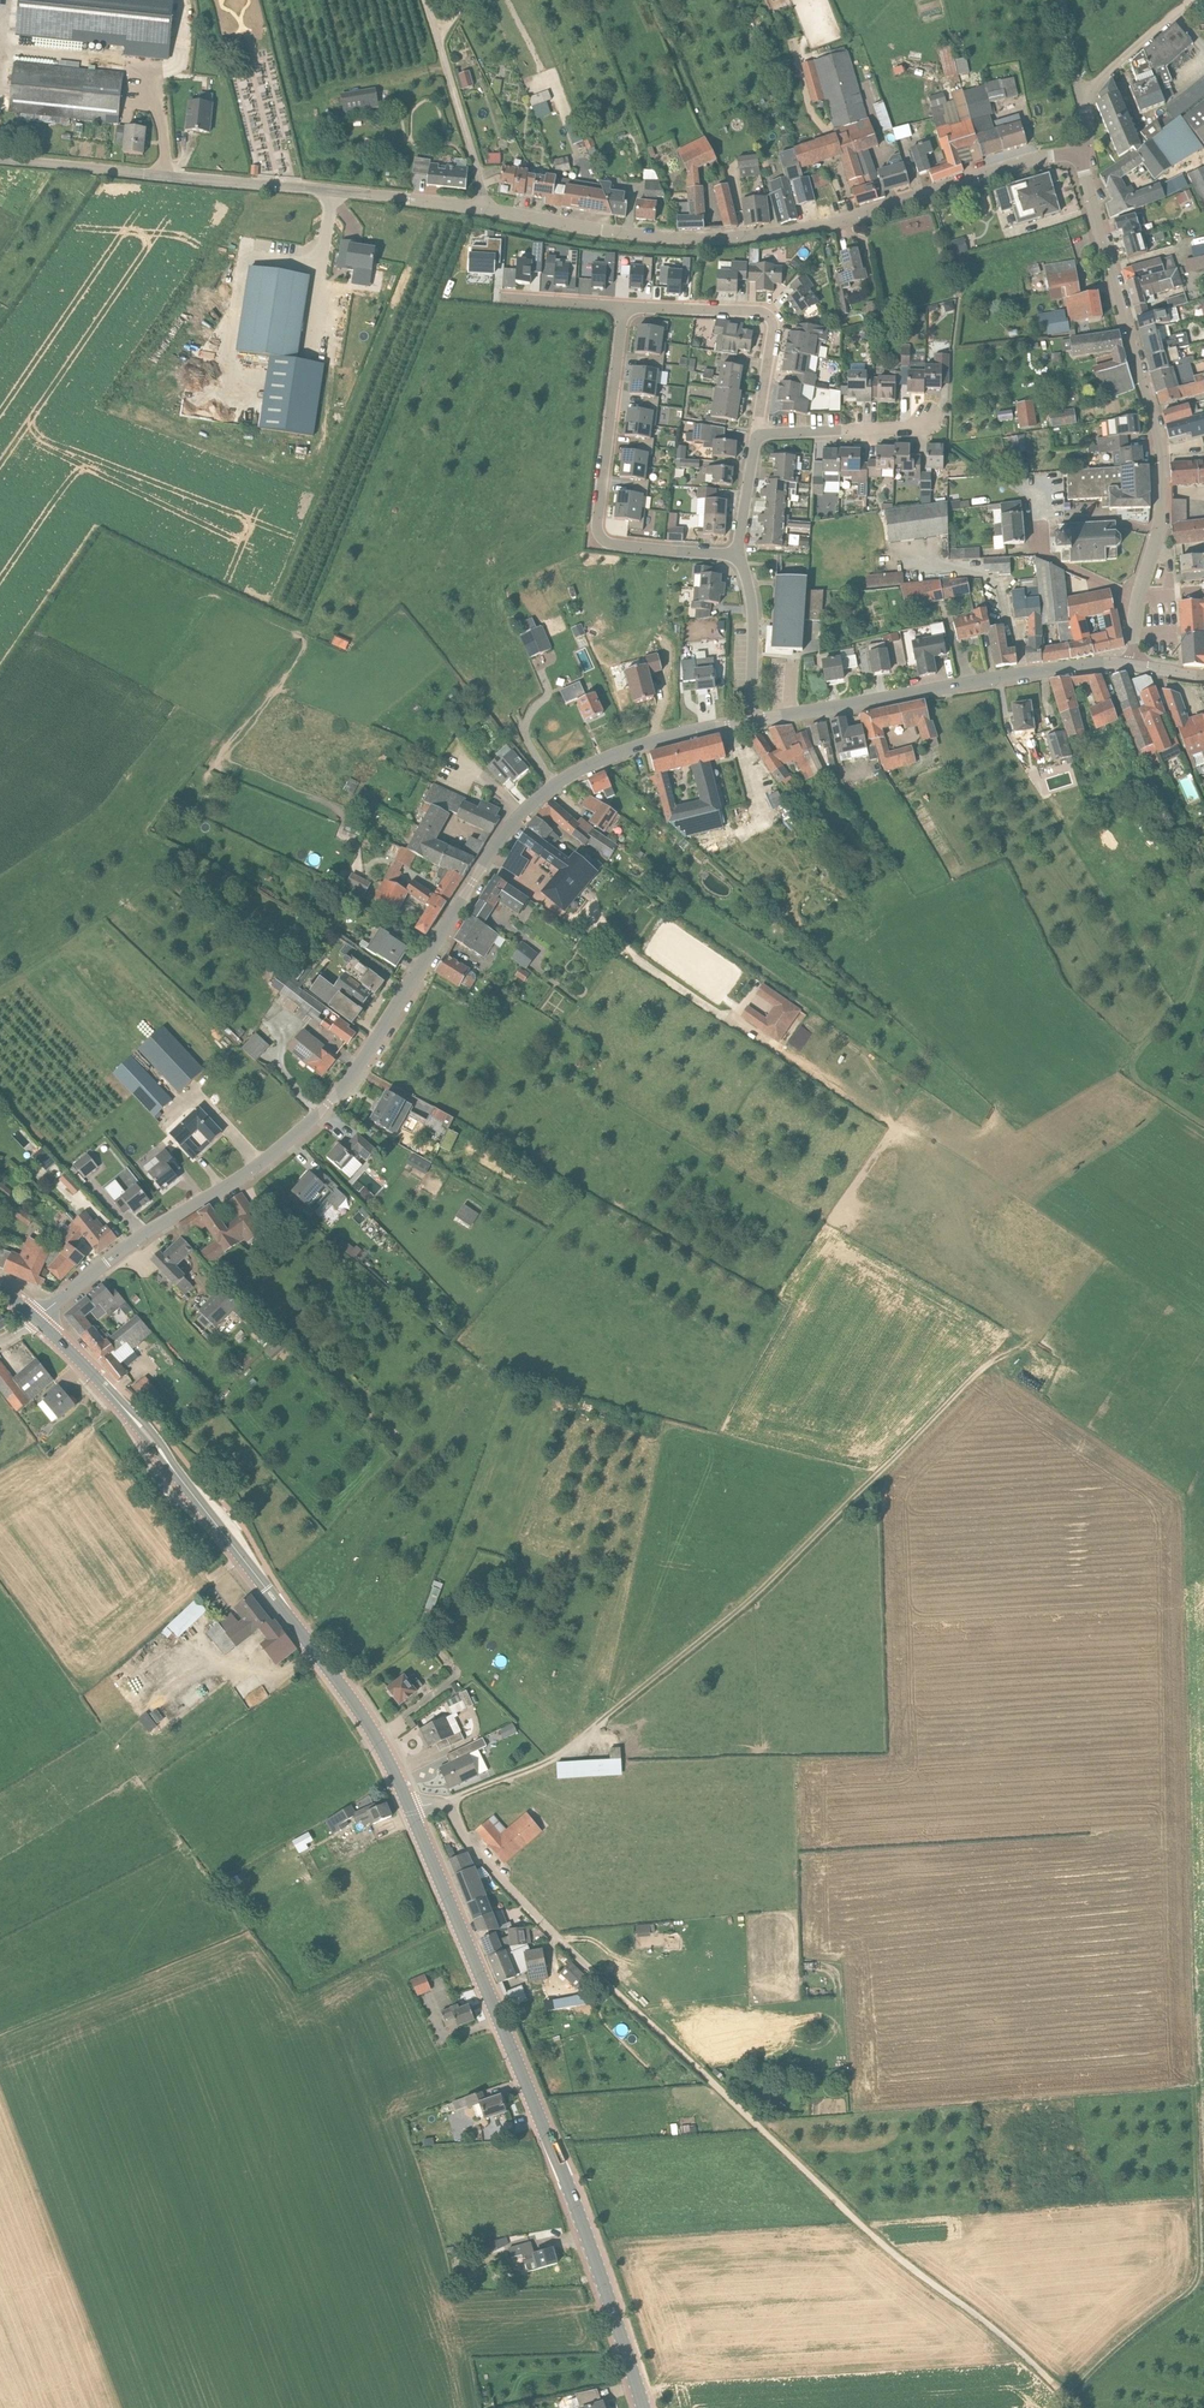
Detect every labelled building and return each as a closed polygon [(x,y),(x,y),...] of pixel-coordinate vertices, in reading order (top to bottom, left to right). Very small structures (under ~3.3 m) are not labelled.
[(17,34),(125,47),(124,57),(167,62),(174,0),(21,0),(17,34)] [(1165,90),(1163,85),(1171,82),(1166,68),(1193,45),(1175,24),(1130,65),(1138,86),(1130,89),(1140,114),(1165,104),(1164,103),(1174,96),(1171,88),(1165,90)] [(868,120),(848,52),(814,61),(826,100),(834,129),(846,126),(862,178),(872,184),(880,182),(883,192),(884,192),(909,184),(903,164),(876,172),(868,149),(878,146),(869,119),(868,120)] [(958,74),(958,75),(969,73),(966,58),(955,60),(958,74)] [(826,100),(814,61),(801,65),(812,104),(826,100)] [(123,74),(14,62),(9,112),(118,123),(123,74)] [(905,67),(897,70),(899,76),(908,73),(905,67)] [(469,71),(459,74),(463,89),(474,86),(469,71)] [(1001,81),(985,86),(990,103),(1006,99),(1018,96),(1013,78),(1001,81)] [(1189,90),(1199,102),(1203,98),(1203,78),(1189,90)] [(499,95),(502,80),(494,79),(492,89),(495,94),(499,95)] [(1117,95),(1111,81),(1099,97),(1101,102),(1096,104),(1116,151),(1110,155),(1116,165),(1150,139),(1160,130),(1157,121),(1142,133),(1132,109),(1125,112),(1118,95),(1117,95)] [(993,114),(990,103),(985,86),(963,92),(982,158),(1027,145),(1027,144),(1021,125),(1018,116),(1003,120),(1005,129),(989,133),(985,116),(993,114)] [(1166,108),(1171,114),(1175,119),(1198,102),(1188,90),(1166,108)] [(341,97),(341,98),(342,98),(344,113),(379,107),(377,92),(377,91),(341,97)] [(982,158),(963,92),(953,95),(954,100),(947,102),(943,92),(928,97),(932,108),(933,107),(934,118),(939,140),(940,140),(942,149),(944,149),(949,165),(929,172),(933,183),(963,172),(961,166),(972,163),(973,163),(983,160),(982,158)] [(537,118),(551,113),(547,101),(532,107),(537,118)] [(875,104),(883,131),(894,128),(886,101),(875,104)] [(186,131),(209,133),(212,104),(189,102),(186,131)] [(1164,132),(1176,123),(1171,115),(1158,124),(1164,132)] [(583,141),(575,119),(565,123),(573,145),(583,141)] [(911,124),(893,129),(893,130),(896,142),(897,142),(897,143),(904,141),(903,141),(915,137),(911,124)] [(125,144),(124,153),(143,155),(146,128),(137,128),(118,126),(116,143),(125,144)] [(877,200),(872,184),(862,178),(846,126),(834,129),(833,129),(836,137),(841,155),(849,181),(853,180),(856,189),(853,190),(857,206),(877,200)] [(785,147),(792,145),(789,135),(787,129),(781,131),(785,147)] [(592,138),(584,141),(587,150),(595,146),(592,138)] [(676,148),(687,171),(688,188),(689,203),(677,204),(677,218),(677,230),(704,229),(702,187),(700,187),(698,167),(716,159),(705,138),(688,146),(686,143),(676,148)] [(1155,179),(1171,167),(1150,139),(1116,165),(1100,177),(1111,197),(1113,201),(1106,204),(1110,218),(1165,199),(1160,184),(1138,193),(1137,190),(1134,192),(1131,187),(1122,192),(1116,181),(1141,162),(1155,179)] [(800,168),(830,158),(825,140),(817,143),(795,150),(794,151),(800,168)] [(929,143),(929,141),(921,144),(921,145),(919,145),(919,147),(911,149),(919,175),(930,171),(925,155),(932,153),(929,143)] [(781,224),(797,220),(786,184),(789,183),(803,178),(800,168),(794,151),(779,156),(785,179),(775,182),(778,193),(773,194),(781,224)] [(501,162),(501,153),(490,153),(490,162),(501,162)] [(738,168),(759,166),(758,156),(737,159),(738,168)] [(567,157),(553,161),(556,173),(570,170),(567,157)] [(427,186),(428,186),(466,189),(468,169),(430,165),(427,186)] [(529,171),(503,167),(500,183),(514,185),(513,194),(525,196),(525,193),(533,195),(536,177),(528,175),(529,171)] [(1189,173),(1203,208),(1203,168),(1189,173)] [(544,204),(563,207),(567,180),(557,178),(557,177),(546,175),(546,178),(536,177),(533,195),(533,197),(545,199),(544,204)] [(1053,190),(1049,175),(1006,187),(1007,188),(995,191),(1002,212),(1013,209),(1018,225),(1041,218),(1041,219),(1043,219),(1042,217),(1060,212),(1055,196),(1053,189),(1053,190)] [(573,188),(570,187),(571,180),(567,180),(563,207),(612,215),(603,193),(584,190),(585,183),(574,181),(573,188)] [(638,202),(636,219),(655,221),(656,204),(656,197),(664,198),(659,181),(647,181),(646,195),(645,195),(644,202),(638,202)] [(612,215),(626,218),(628,204),(624,203),(625,194),(610,192),(611,186),(600,184),(603,193),(612,215)] [(715,188),(725,228),(737,228),(727,185),(715,188)] [(1180,194),(1180,195),(1184,203),(1193,198),(1189,190),(1180,194)] [(746,226),(769,224),(766,197),(742,199),(746,226)] [(1162,219),(1180,213),(1176,202),(1158,208),(1162,219)] [(1122,230),(1125,239),(1142,234),(1140,226),(1146,225),(1142,214),(1114,221),(1117,231),(1122,230)] [(1127,258),(1127,259),(1148,253),(1142,234),(1125,239),(1122,240),(1122,241),(1123,241),(1128,258),(1127,258)] [(951,256),(968,251),(964,239),(947,244),(951,256)] [(360,272),(361,264),(373,266),(375,249),(359,247),(359,245),(359,244),(358,244),(352,243),(342,241),(339,265),(338,268),(340,269),(346,270),(360,272)] [(472,274),(495,276),(496,264),(502,265),(504,243),(490,242),(490,249),(474,248),(472,274)] [(518,260),(516,283),(530,284),(531,272),(541,273),(543,243),(533,242),(531,261),(518,260)] [(1203,257),(1203,245),(1191,248),(1194,260),(1203,258),(1203,257)] [(849,290),(848,287),(849,287),(848,283),(867,279),(862,260),(859,260),(857,250),(841,254),(846,273),(834,276),(837,285),(846,331),(852,329),(844,291),(849,290)] [(554,286),(568,287),(569,277),(576,278),(578,251),(569,251),(568,260),(556,260),(554,286)] [(613,283),(615,254),(606,253),(605,263),(593,262),(592,289),(605,290),(606,282),(613,283)] [(1127,283),(1155,275),(1177,269),(1178,271),(1179,271),(1174,255),(1160,259),(1123,270),(1126,283),(1127,283)] [(803,264),(797,259),(792,264),(798,270),(803,264)] [(643,292),(644,282),(651,283),(653,261),(643,260),(643,269),(631,268),(629,291),(643,292)] [(746,279),(746,263),(731,263),(731,272),(719,271),(719,273),(718,273),(717,293),(737,294),(737,278),(746,279)] [(750,263),(748,281),(756,282),(756,291),(773,292),(773,284),(782,284),(783,267),(773,266),(773,264),(750,263)] [(1041,273),(1038,264),(1028,267),(1031,276),(1041,273)] [(270,357),(297,361),(310,276),(250,267),(237,351),(270,357)] [(689,283),(690,270),(669,268),(667,294),(681,295),(682,283),(689,283)] [(1183,287),(1178,271),(1177,269),(1155,275),(1160,294),(1183,287)] [(1046,276),(1049,291),(1078,285),(1076,271),(1046,276)] [(1134,307),(1146,305),(1144,300),(1154,297),(1154,296),(1160,294),(1155,275),(1127,283),(1134,307)] [(805,276),(791,286),(798,297),(793,300),(790,297),(787,300),(799,317),(818,302),(809,289),(813,286),(805,276)] [(1165,295),(1166,299),(1185,293),(1184,289),(1165,295)] [(1072,323),(1102,318),(1097,293),(1067,299),(1072,323)] [(1169,309),(1188,303),(1185,294),(1166,300),(1169,309)] [(877,301),(866,303),(870,319),(881,317),(877,301)] [(953,302),(943,304),(946,313),(955,311),(953,302)] [(1140,330),(1168,325),(1168,324),(1179,321),(1176,309),(1149,315),(1137,318),(1140,330)] [(1069,326),(1066,310),(1037,314),(1039,329),(1047,327),(1048,335),(1069,332),(1069,337),(1076,336),(1074,325),(1069,326)] [(925,314),(917,314),(917,322),(925,322),(925,314)] [(738,350),(750,352),(753,333),(736,330),(737,323),(717,320),(714,335),(718,336),(715,352),(721,352),(737,355),(738,350)] [(667,331),(668,322),(653,321),(653,328),(639,326),(638,328),(637,338),(637,340),(662,343),(663,330),(667,331)] [(823,327),(797,325),(796,333),(792,333),(791,339),(788,338),(785,353),(807,356),(818,358),(821,343),(823,327)] [(1168,325),(1140,330),(1139,330),(1147,359),(1168,354),(1168,352),(1177,350),(1177,349),(1189,346),(1186,333),(1171,336),(1168,325)] [(1123,391),(1134,388),(1128,371),(1125,359),(1124,358),(1119,360),(1117,350),(1122,349),(1122,348),(1119,333),(1062,342),(1064,351),(1072,350),(1073,357),(1111,351),(1113,361),(1093,368),(1102,397),(1123,391)] [(700,343),(698,339),(693,338),(692,346),(699,348),(700,343)] [(662,343),(637,340),(637,341),(636,341),(635,352),(635,353),(649,355),(648,362),(663,364),(666,343),(662,343)] [(910,366),(910,349),(903,349),(902,366),(910,366)] [(1179,360),(1177,350),(1168,352),(1168,354),(1147,359),(1151,375),(1181,368),(1180,366),(1193,363),(1191,357),(1179,360)] [(795,384),(814,387),(816,375),(804,373),(807,356),(785,353),(782,372),(796,374),(795,384)] [(1051,354),(1051,363),(1061,363),(1061,353),(1051,354)] [(925,372),(924,389),(941,389),(942,372),(949,373),(950,355),(936,354),(935,365),(925,365),(925,372)] [(313,436),(323,365),(297,361),(270,357),(260,428),(313,436)] [(687,359),(680,358),(679,366),(687,367),(687,359)] [(696,360),(690,359),(687,371),(694,372),(696,360)] [(663,364),(648,362),(647,369),(633,368),(633,369),(631,380),(632,380),(632,381),(657,384),(658,372),(662,372),(663,364)] [(720,376),(740,379),(742,367),(722,364),(720,376)] [(1151,375),(1156,393),(1198,382),(1196,375),(1183,379),(1181,368),(1151,375)] [(873,377),(873,380),(872,398),(878,398),(878,402),(895,402),(895,384),(901,384),(901,371),(890,371),(890,378),(879,377),(873,377)] [(924,393),(924,389),(925,372),(908,371),(907,393),(924,393)] [(871,398),(872,398),(873,380),(867,380),(867,374),(849,373),(849,387),(849,395),(849,397),(862,397),(862,402),(871,402),(871,398)] [(1196,375),(1198,382),(1156,393),(1160,405),(1172,402),(1203,393),(1203,374),(1196,375)] [(740,379),(720,376),(718,388),(738,391),(740,379)] [(657,384),(632,381),(632,382),(631,382),(630,393),(630,395),(644,397),(643,404),(658,406),(659,397),(655,397),(657,384)] [(812,401),(815,387),(814,387),(795,384),(781,382),(778,401),(785,402),(784,410),(782,410),(782,411),(806,415),(808,401),(812,401)] [(840,395),(849,395),(849,387),(840,387),(840,392),(840,395)] [(741,392),(738,391),(718,388),(718,389),(715,388),(713,403),(743,407),(745,399),(740,399),(741,392)] [(829,390),(829,401),(840,401),(840,395),(840,392),(829,390)] [(1016,404),(1020,430),(1037,427),(1033,402),(1016,404)] [(711,417),(716,418),(721,418),(727,419),(727,420),(736,421),(737,415),(742,415),(743,407),(713,403),(711,417)] [(1162,413),(1165,424),(1199,414),(1196,403),(1162,413)] [(627,421),(627,423),(652,426),(656,426),(658,406),(643,404),(642,411),(628,409),(628,411),(626,421),(627,421)] [(998,412),(999,421),(1013,419),(1012,410),(998,412)] [(1050,413),(1052,428),(1076,424),(1074,410),(1050,413)] [(1099,444),(1128,441),(1128,435),(1140,434),(1138,415),(1106,420),(1107,437),(1099,438),(1099,444)] [(1169,438),(1203,429),(1203,421),(1203,417),(1166,426),(1169,438)] [(652,426),(627,423),(627,424),(626,424),(625,435),(625,436),(639,438),(638,445),(653,447),(654,439),(650,438),(652,426)] [(710,426),(694,425),(694,433),(693,441),(709,442),(710,426)] [(1027,451),(1025,435),(1011,437),(1012,453),(1027,451)] [(736,442),(714,441),(714,448),(713,458),(735,458),(736,442)] [(1129,448),(1128,441),(1099,444),(1100,453),(1121,452),(1123,466),(1142,467),(1141,447),(1129,448)] [(653,447),(638,445),(637,452),(623,451),(623,452),(621,463),(622,463),(622,464),(646,467),(648,455),(652,455),(653,447)] [(920,473),(920,465),(915,465),(916,455),(910,455),(910,445),(894,445),(894,448),(894,466),(895,466),(902,466),(902,472),(908,472),(908,479),(920,479),(920,473)] [(926,468),(942,469),(943,446),(927,446),(926,468)] [(894,448),(877,447),(876,457),(869,456),(869,467),(869,478),(881,478),(882,470),(894,471),(895,466),(894,466),(894,448)] [(841,451),(824,450),(823,482),(841,483),(841,477),(841,450),(841,451)] [(860,451),(841,450),(841,477),(852,477),(852,484),(858,484),(857,496),(867,496),(867,484),(867,478),(869,478),(869,467),(859,467),(860,451)] [(776,459),(775,468),(794,469),(795,462),(800,462),(801,455),(770,454),(770,459),(776,459)] [(699,469),(700,461),(680,460),(680,468),(699,469)] [(1170,464),(1172,488),(1171,488),(1171,499),(1171,525),(1173,545),(1203,540),(1203,519),(1187,521),(1187,500),(1174,500),(1174,488),(1203,485),(1203,462),(1170,464)] [(646,467),(622,464),(621,465),(620,476),(620,478),(634,480),(633,487),(648,488),(649,480),(645,480),(646,467)] [(1150,509),(1148,466),(1142,467),(1123,466),(1068,470),(1068,500),(1102,498),(1102,507),(1109,507),(1109,509),(1110,509),(1150,509)] [(732,485),(733,468),(707,467),(707,475),(713,475),(712,485),(732,485)] [(794,469),(775,468),(774,477),(768,477),(768,480),(793,482),(793,483),(798,483),(799,477),(793,477),(794,469)] [(931,473),(920,473),(920,479),(920,507),(931,505),(931,473)] [(814,478),(813,495),(822,495),(823,479),(814,478)] [(761,493),(791,495),(791,490),(786,489),(787,483),(793,483),(793,482),(768,480),(767,490),(761,489),(761,493)] [(647,497),(648,488),(633,487),(632,494),(618,492),(618,494),(617,494),(616,504),(617,504),(616,506),(641,509),(643,496),(647,497)] [(707,496),(705,516),(725,517),(726,501),(716,500),(717,489),(698,488),(698,495),(707,496)] [(767,497),(766,507),(785,508),(785,501),(790,501),(791,495),(761,493),(760,497),(767,497)] [(949,501),(950,508),(970,507),(970,500),(949,501)] [(1024,543),(1021,501),(987,504),(988,510),(993,510),(996,538),(1003,538),(1004,545),(1024,543)] [(931,505),(920,507),(892,511),(885,512),(889,543),(948,535),(947,503),(931,505)] [(641,509),(616,506),(616,507),(614,518),(615,518),(615,519),(629,521),(628,528),(643,530),(645,510),(641,509)] [(789,521),(789,515),(784,515),(785,508),(766,507),(765,516),(759,515),(759,519),(789,521)] [(724,536),(725,517),(705,516),(705,529),(698,528),(698,538),(707,538),(707,535),(724,536)] [(764,532),(783,534),(783,526),(788,527),(810,529),(811,523),(789,521),(759,519),(758,523),(764,523),(764,532)] [(1115,533),(1115,526),(1115,522),(1114,522),(1113,522),(1059,525),(1060,536),(1055,536),(1056,552),(1061,551),(1062,562),(1070,562),(1070,563),(1106,561),(1106,559),(1116,559),(1116,549),(1120,544),(1120,538),(1115,533)] [(682,541),(683,528),(669,527),(668,541),(682,541)] [(783,534),(764,532),(763,541),(757,541),(757,545),(782,547),(787,547),(787,541),(782,541),(783,534)] [(949,560),(980,559),(980,548),(949,549),(949,560)] [(1195,580),(1203,579),(1203,555),(1180,558),(1182,573),(1195,572),(1195,580)] [(1010,558),(983,559),(984,571),(989,571),(989,573),(999,573),(999,575),(1010,575),(1010,558)] [(1036,578),(1040,626),(1057,624),(1062,659),(1073,658),(1082,657),(1096,654),(1092,643),(1091,641),(1074,645),(1069,623),(1067,599),(1064,571),(1035,558),(1037,578),(1036,578)] [(724,591),(725,584),(720,584),(721,576),(713,575),(713,568),(695,566),(694,574),(701,575),(700,589),(724,591)] [(807,578),(788,577),(776,576),(771,649),(802,651),(804,620),(821,621),(823,591),(806,591),(807,578)] [(1027,663),(1043,662),(1041,637),(1040,626),(1036,578),(1020,580),(1021,590),(1012,591),(1015,620),(1028,619),(1029,648),(1026,648),(1027,663)] [(974,611),(967,579),(940,580),(900,584),(906,609),(967,595),(971,612),(952,617),(957,640),(979,635),(973,611),(974,611)] [(1203,600),(1202,582),(1181,584),(1182,595),(1182,601),(1180,602),(1182,627),(1184,666),(1185,666),(1200,666),(1203,666),(1203,640),(1203,626),(1203,624),(1203,623),(1203,600)] [(711,603),(719,604),(720,596),(724,596),(724,591),(700,589),(695,588),(693,602),(692,602),(692,609),(696,609),(695,620),(697,624),(701,626),(706,625),(709,622),(711,603)] [(1114,611),(1110,590),(1067,599),(1069,623),(1086,619),(1085,618),(1102,615),(1116,611),(1114,611)] [(1017,664),(1015,649),(1007,650),(1003,625),(990,628),(986,608),(974,611),(973,611),(979,635),(989,633),(996,666),(996,667),(1017,664)] [(1124,647),(1116,611),(1102,615),(1105,624),(1099,625),(1101,634),(1090,637),(1086,619),(1069,623),(1074,645),(1091,641),(1092,643),(1096,654),(1124,647)] [(571,628),(575,639),(585,635),(581,624),(571,628)] [(944,624),(931,626),(933,637),(946,634),(944,624)] [(899,640),(898,632),(882,636),(883,641),(889,639),(889,641),(899,640)] [(524,639),(532,656),(542,651),(535,635),(524,639)] [(936,674),(933,658),(947,655),(943,636),(912,642),(915,661),(917,661),(920,677),(936,674)] [(868,647),(873,674),(890,671),(886,644),(868,647)] [(644,667),(627,671),(635,703),(654,699),(647,674),(662,670),(658,655),(643,659),(644,667)] [(856,656),(822,662),(826,682),(843,679),(842,670),(857,667),(856,656)] [(805,669),(815,667),(813,657),(803,658),(805,669)] [(697,689),(698,691),(714,689),(713,678),(716,678),(715,668),(713,658),(714,658),(694,660),(696,680),(697,689)] [(1138,751),(1142,749),(1154,744),(1128,681),(1125,672),(1113,676),(1120,703),(1138,751)] [(1100,675),(1093,676),(1091,683),(1100,707),(1090,711),(1096,727),(1106,723),(1117,718),(1100,675)] [(1172,748),(1170,742),(1159,717),(1163,715),(1158,704),(1156,692),(1150,678),(1145,676),(1128,681),(1154,744),(1158,754),(1172,748)] [(1069,685),(1079,684),(1078,677),(1052,680),(1069,737),(1083,733),(1069,685)] [(578,682),(559,691),(565,704),(577,698),(587,721),(603,714),(594,693),(585,697),(578,682)] [(1192,719),(1192,721),(1187,723),(1177,693),(1166,695),(1165,691),(1165,689),(1163,690),(1177,728),(1178,727),(1193,768),(1203,765),(1203,715),(1192,719)] [(883,738),(881,729),(891,726),(903,723),(904,726),(904,728),(918,724),(924,742),(927,749),(939,745),(937,738),(931,722),(930,722),(925,701),(910,704),(901,706),(887,709),(877,711),(861,714),(861,716),(864,716),(870,747),(875,746),(876,746),(880,758),(884,771),(892,769),(888,754),(883,738)] [(1029,703),(1029,701),(1020,702),(1021,704),(1012,705),(1014,722),(1013,722),(1014,732),(1015,732),(1016,738),(1035,735),(1033,722),(1035,721),(1034,714),(1032,715),(1030,702),(1029,703)] [(848,729),(845,718),(831,721),(837,755),(840,755),(841,761),(852,759),(850,752),(849,752),(848,729)] [(825,722),(814,725),(811,725),(815,746),(823,744),(824,749),(826,749),(827,757),(830,768),(835,766),(830,741),(825,722)] [(796,735),(792,726),(786,727),(785,726),(770,729),(779,750),(773,752),(760,734),(751,740),(778,784),(781,782),(784,786),(794,781),(783,766),(795,760),(806,778),(824,770),(805,731),(796,735)] [(862,726),(848,729),(849,752),(850,752),(852,759),(868,755),(867,748),(862,726)] [(1072,756),(1064,731),(1046,737),(1053,762),(1072,756)] [(703,801),(710,830),(723,827),(722,823),(724,823),(721,813),(719,813),(707,761),(725,757),(720,736),(710,738),(685,744),(691,766),(694,766),(703,801)] [(710,830),(703,801),(700,802),(676,807),(668,772),(691,766),(685,744),(650,753),(667,820),(684,836),(710,830)] [(870,761),(878,759),(875,746),(870,747),(867,748),(868,755),(870,761)] [(498,757),(487,766),(503,785),(511,778),(514,782),(528,770),(512,751),(502,760),(498,757)] [(1072,756),(1066,758),(1067,764),(1074,762),(1072,756)] [(611,786),(605,773),(588,780),(594,794),(603,790),(607,798),(615,795),(611,787),(611,786)] [(449,812),(458,815),(464,803),(465,800),(433,785),(424,802),(427,804),(422,812),(429,815),(426,819),(409,851),(416,855),(423,858),(423,859),(440,867),(440,866),(464,877),(475,859),(437,840),(451,815),(448,814),(449,812)] [(369,792),(363,787),(358,795),(364,799),(369,792)] [(768,796),(775,809),(784,805),(777,791),(768,796)] [(605,833),(617,814),(590,795),(582,805),(596,814),(590,823),(605,833)] [(1200,799),(1188,804),(1189,807),(1201,802),(1200,799)] [(491,834),(500,819),(491,815),(495,807),(484,802),(481,801),(478,809),(464,803),(458,815),(456,818),(484,831),(491,834)] [(576,824),(551,801),(542,810),(553,820),(557,822),(572,835),(579,826),(588,834),(593,829),(580,819),(576,824)] [(529,827),(526,830),(542,842),(544,840),(551,846),(559,837),(551,831),(544,825),(536,818),(529,827)] [(345,826),(342,834),(360,841),(363,833),(345,826)] [(585,846),(587,843),(596,832),(593,829),(588,834),(579,826),(572,835),(585,846)] [(561,870),(569,861),(550,847),(551,846),(544,840),(542,842),(526,830),(519,840),(541,856),(541,855),(558,867),(561,870)] [(464,848),(477,856),(486,843),(491,834),(484,831),(478,841),(470,836),(464,848)] [(607,839),(599,850),(610,858),(618,846),(607,839)] [(396,861),(403,864),(409,868),(416,855),(409,851),(403,849),(396,861)] [(635,854),(640,858),(643,854),(638,850),(635,854)] [(699,850),(694,856),(701,863),(707,856),(705,855),(699,850)] [(528,862),(511,852),(502,867),(519,877),(528,862)] [(575,853),(569,861),(561,870),(543,892),(564,911),(603,866),(595,859),(589,865),(575,853)] [(452,895),(464,877),(440,866),(440,867),(437,872),(437,877),(440,879),(437,885),(452,895)] [(385,881),(395,886),(402,873),(392,868),(385,881)] [(370,883),(352,873),(345,887),(364,896),(370,883)] [(518,915),(529,900),(496,877),(471,916),(484,925),(484,924),(499,902),(518,915)] [(407,893),(406,892),(395,886),(385,881),(381,888),(375,900),(397,912),(407,893)] [(413,881),(406,892),(407,893),(408,892),(430,907),(416,929),(426,936),(447,903),(435,895),(434,896),(413,881)] [(374,896),(368,893),(365,899),(371,902),(374,896)] [(347,900),(340,897),(337,905),(343,908),(347,900)] [(484,925),(471,916),(454,940),(472,952),(473,951),(488,927),(484,924),(484,925)] [(408,948),(396,939),(395,940),(389,936),(390,934),(381,928),(367,950),(376,956),(377,954),(384,958),(384,959),(396,967),(396,966),(394,965),(406,947),(408,948)] [(523,939),(513,955),(529,966),(540,949),(523,939)] [(364,965),(368,959),(360,953),(356,959),(364,965)] [(436,971),(459,985),(469,971),(446,956),(436,971)] [(376,995),(385,983),(352,957),(342,971),(345,973),(334,987),(321,977),(311,990),(330,1005),(330,1007),(353,1025),(363,1011),(360,1008),(372,992),(376,995)] [(317,965),(311,960),(308,965),(314,969),(317,965)] [(521,968),(515,976),(524,982),(530,974),(521,968)] [(281,991),(289,980),(283,976),(280,974),(272,984),(275,986),(281,991)] [(776,1005),(765,1020),(747,1008),(742,1016),(779,1041),(800,1010),(763,985),(758,992),(776,1005)] [(326,1008),(317,1001),(308,1014),(317,1021),(318,1018),(326,1008)] [(334,1026),(325,1020),(322,1024),(348,1043),(355,1034),(348,1029),(350,1026),(339,1018),(334,1026)] [(801,1050),(814,1032),(802,1024),(789,1042),(801,1050)] [(138,1050),(179,1094),(204,1070),(163,1026),(138,1050)] [(224,1031),(239,1044),(242,1041),(227,1028),(224,1031)] [(322,1077),(335,1061),(333,1059),(335,1057),(302,1030),(287,1048),(308,1066),(308,1065),(322,1077)] [(256,1061),(270,1046),(256,1033),(242,1048),(256,1061)] [(154,1117),(172,1100),(131,1056),(113,1073),(154,1117)] [(387,1092),(371,1120),(389,1130),(400,1110),(424,1124),(421,1129),(437,1138),(436,1138),(438,1139),(441,1134),(444,1136),(454,1118),(434,1107),(427,1120),(411,1111),(413,1107),(387,1092)] [(185,1121),(181,1125),(189,1133),(196,1126),(206,1137),(208,1140),(211,1143),(222,1133),(199,1108),(185,1121)] [(201,1146),(199,1143),(195,1147),(185,1136),(189,1133),(181,1125),(170,1135),(180,1146),(181,1145),(194,1159),(200,1154),(201,1153),(200,1152),(204,1149),(201,1146)] [(376,1150),(358,1135),(345,1149),(339,1144),(327,1158),(341,1171),(353,1157),(355,1158),(358,1154),(367,1161),(376,1150)] [(43,1148),(36,1154),(38,1156),(35,1159),(38,1162),(48,1154),(43,1148)] [(414,1149),(408,1161),(428,1171),(434,1159),(414,1149)] [(163,1191),(174,1182),(178,1178),(174,1173),(180,1168),(166,1150),(156,1158),(161,1164),(149,1174),(163,1191)] [(73,1165),(84,1179),(98,1168),(87,1154),(73,1165)] [(74,1195),(80,1189),(66,1175),(67,1174),(62,1169),(55,1175),(60,1181),(74,1195)] [(337,1189),(338,1187),(323,1173),(318,1179),(311,1172),(292,1193),(306,1205),(317,1192),(337,1209),(347,1198),(337,1189)] [(126,1195),(118,1185),(107,1193),(123,1214),(130,1208),(134,1214),(150,1201),(137,1185),(126,1195)] [(7,1197),(13,1202),(18,1196),(12,1191),(7,1197)] [(473,1222),(481,1209),(465,1199),(457,1213),(473,1222)] [(226,1228),(210,1205),(190,1218),(175,1228),(182,1238),(183,1240),(207,1225),(217,1240),(201,1252),(208,1262),(236,1242),(226,1228)] [(18,1209),(16,1214),(30,1222),(33,1217),(18,1209)] [(261,1231),(247,1212),(240,1218),(226,1228),(236,1242),(247,1235),(250,1239),(261,1231)] [(93,1223),(85,1213),(74,1222),(83,1233),(99,1253),(117,1239),(107,1227),(104,1230),(95,1220),(93,1223)] [(74,1222),(69,1229),(64,1224),(57,1232),(62,1237),(60,1239),(69,1245),(61,1254),(74,1265),(76,1267),(84,1257),(76,1251),(71,1247),(83,1233),(74,1222)] [(69,1245),(60,1239),(59,1238),(51,1247),(54,1249),(52,1252),(49,1250),(30,1238),(21,1257),(0,1249),(0,1268),(41,1286),(44,1280),(37,1277),(43,1264),(45,1261),(51,1266),(49,1268),(61,1280),(74,1265),(61,1254),(69,1245)] [(182,1238),(177,1243),(163,1255),(160,1252),(151,1260),(176,1286),(184,1278),(186,1276),(177,1267),(189,1256),(194,1251),(183,1240),(182,1238)] [(338,1247),(350,1257),(354,1260),(362,1251),(357,1246),(355,1249),(344,1239),(338,1247)] [(102,1284),(87,1297),(92,1304),(96,1301),(107,1313),(110,1316),(120,1308),(127,1303),(114,1288),(109,1292),(102,1284)] [(240,1301),(225,1285),(199,1311),(203,1315),(199,1318),(207,1327),(211,1323),(215,1327),(234,1307),(240,1301)] [(65,1316),(81,1336),(93,1327),(86,1318),(91,1313),(98,1321),(107,1313),(96,1301),(92,1304),(87,1297),(65,1316)] [(259,1320),(252,1313),(244,1321),(251,1328),(259,1320)] [(0,1316),(0,1331),(0,1332),(9,1325),(10,1320),(9,1320),(6,1316),(1,1315),(0,1316)] [(132,1349),(152,1333),(137,1316),(125,1326),(116,1332),(112,1336),(105,1342),(98,1333),(98,1332),(94,1327),(93,1327),(81,1336),(118,1382),(128,1373),(111,1351),(113,1350),(115,1352),(127,1343),(132,1349)] [(102,1330),(98,1332),(98,1333),(105,1342),(112,1336),(108,1333),(105,1334),(102,1330)] [(290,1337),(285,1333),(281,1337),(286,1341),(290,1337)] [(279,1337),(267,1348),(275,1357),(287,1346),(279,1337)] [(37,1359),(13,1378),(0,1360),(0,1389),(17,1411),(30,1401),(29,1400),(54,1380),(37,1359)] [(143,1401),(156,1391),(150,1382),(146,1376),(133,1386),(136,1391),(143,1401)] [(42,1398),(44,1400),(39,1404),(53,1421),(58,1417),(59,1419),(75,1406),(58,1386),(42,1398)] [(197,1412),(190,1405),(183,1412),(190,1419),(197,1412)] [(433,1587),(425,1608),(434,1611),(441,1590),(433,1587)] [(272,1623),(251,1596),(235,1608),(244,1620),(239,1623),(231,1613),(207,1632),(225,1655),(259,1629),(267,1640),(261,1645),(276,1664),(296,1648),(274,1620),(272,1623)] [(207,1611),(196,1600),(162,1633),(173,1643),(207,1611)] [(450,1617),(437,1631),(445,1638),(458,1624),(450,1617)] [(421,1683),(413,1674),(407,1679),(404,1676),(387,1689),(388,1690),(387,1692),(391,1697),(393,1696),(400,1704),(405,1700),(405,1701),(412,1696),(411,1696),(416,1692),(414,1689),(421,1683)] [(460,1689),(455,1682),(447,1689),(452,1696),(460,1689)] [(452,1715),(456,1713),(466,1709),(459,1694),(453,1697),(456,1704),(449,1707),(452,1715)] [(162,1717),(154,1710),(149,1715),(156,1722),(162,1717)] [(158,1726),(147,1712),(139,1719),(150,1733),(158,1726)] [(446,1718),(445,1716),(420,1729),(429,1747),(447,1739),(451,1746),(464,1739),(460,1731),(454,1718),(457,1716),(456,1713),(452,1715),(446,1718)] [(416,1725),(410,1716),(405,1720),(411,1729),(416,1725)] [(513,1724),(500,1730),(503,1738),(517,1733),(513,1724)] [(450,1763),(439,1768),(449,1789),(488,1770),(479,1750),(487,1746),(483,1738),(446,1755),(450,1763)] [(558,1757),(559,1775),(624,1772),(623,1743),(611,1744),(612,1755),(558,1757)] [(392,1816),(386,1803),(377,1807),(375,1804),(356,1813),(351,1806),(325,1821),(333,1835),(349,1825),(347,1821),(353,1817),(354,1819),(359,1816),(364,1826),(371,1823),(372,1825),(392,1816)] [(493,1815),(476,1830),(504,1863),(542,1831),(527,1813),(506,1830),(493,1815)] [(309,1832),(292,1841),(297,1850),(313,1840),(309,1832)] [(452,1848),(446,1850),(450,1858),(455,1856),(452,1848)] [(467,1903),(486,1895),(475,1867),(467,1852),(450,1859),(467,1903)] [(240,1881),(237,1875),(229,1879),(232,1885),(240,1881)] [(491,1909),(486,1896),(487,1896),(486,1895),(467,1903),(478,1931),(499,1930),(507,1929),(509,1929),(509,1924),(497,1925),(493,1914),(499,1912),(497,1906),(491,1909)] [(638,1922),(639,1933),(653,1932),(652,1921),(638,1922)] [(524,1928),(509,1929),(507,1929),(509,1937),(498,1941),(495,1933),(482,1939),(489,1958),(506,1950),(509,1947),(526,1944),(524,1928)] [(527,1944),(526,1944),(509,1947),(506,1950),(489,1958),(499,1983),(517,1976),(516,1973),(527,1969),(529,1982),(542,1980),(544,1987),(550,1985),(543,1950),(529,1952),(527,1944)] [(577,1988),(587,1977),(571,1962),(560,1973),(577,1988)] [(411,1981),(417,1995),(431,1989),(425,1975),(411,1981)] [(508,1987),(513,2001),(528,1996),(524,1982),(508,1987)] [(587,2004),(577,1995),(543,2001),(545,2012),(587,2004)] [(460,2008),(458,2005),(451,2008),(441,2012),(444,2019),(454,2016),(458,2026),(475,2020),(469,2005),(460,2008)] [(485,2101),(482,2092),(465,2097),(468,2108),(474,2106),(477,2115),(483,2114),(485,2119),(507,2112),(501,2095),(485,2101)] [(506,2237),(492,2241),(494,2248),(494,2250),(507,2245),(508,2242),(506,2237)] [(535,2254),(532,2243),(508,2249),(511,2259),(523,2256),(525,2264),(533,2262),(535,2270),(557,2264),(552,2249),(535,2254)] [(556,2398),(556,2399),(559,2407),(605,2407),(603,2401),(589,2406),(585,2392),(556,2398)]
